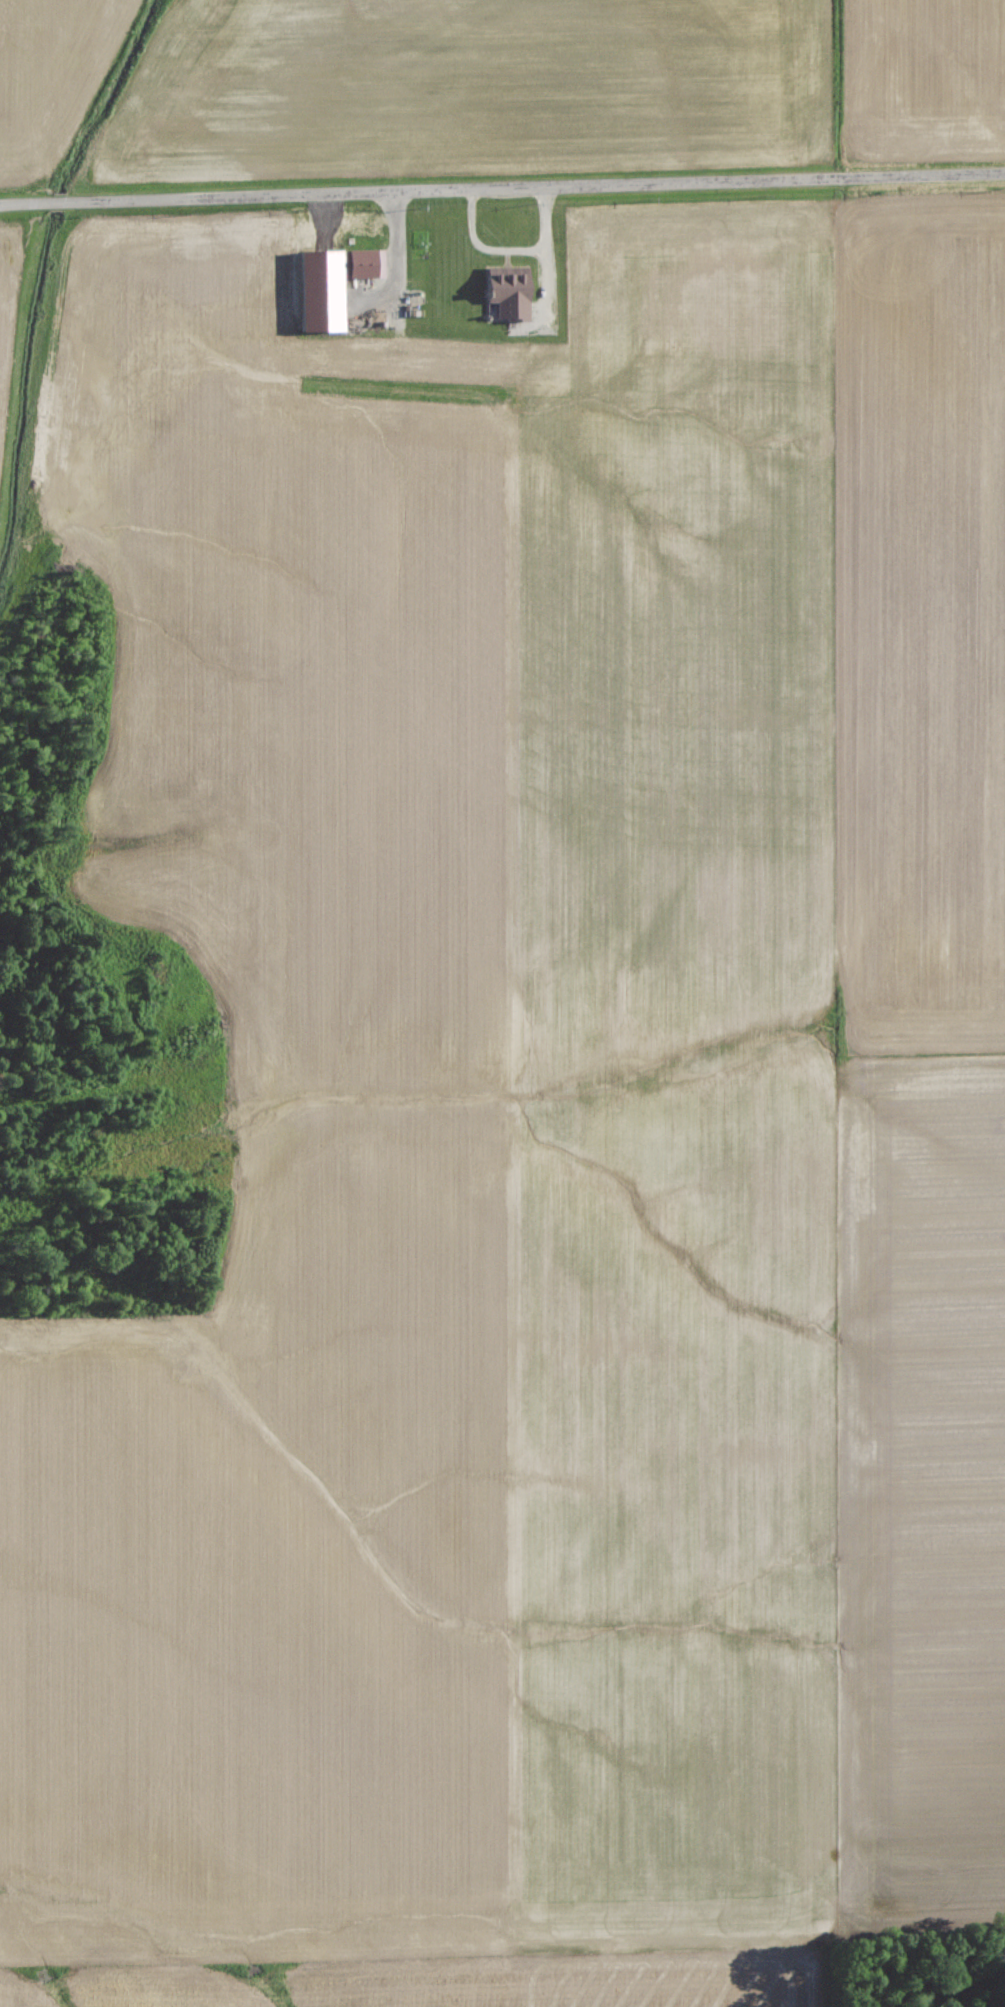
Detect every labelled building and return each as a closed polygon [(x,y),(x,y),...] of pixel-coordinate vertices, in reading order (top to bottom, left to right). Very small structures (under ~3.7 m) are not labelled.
[(308,252),(308,333),(337,333),(337,319),(329,319),(328,301),(338,301),(337,279),(388,279),(388,266),(383,266),(383,251),(308,252)]
